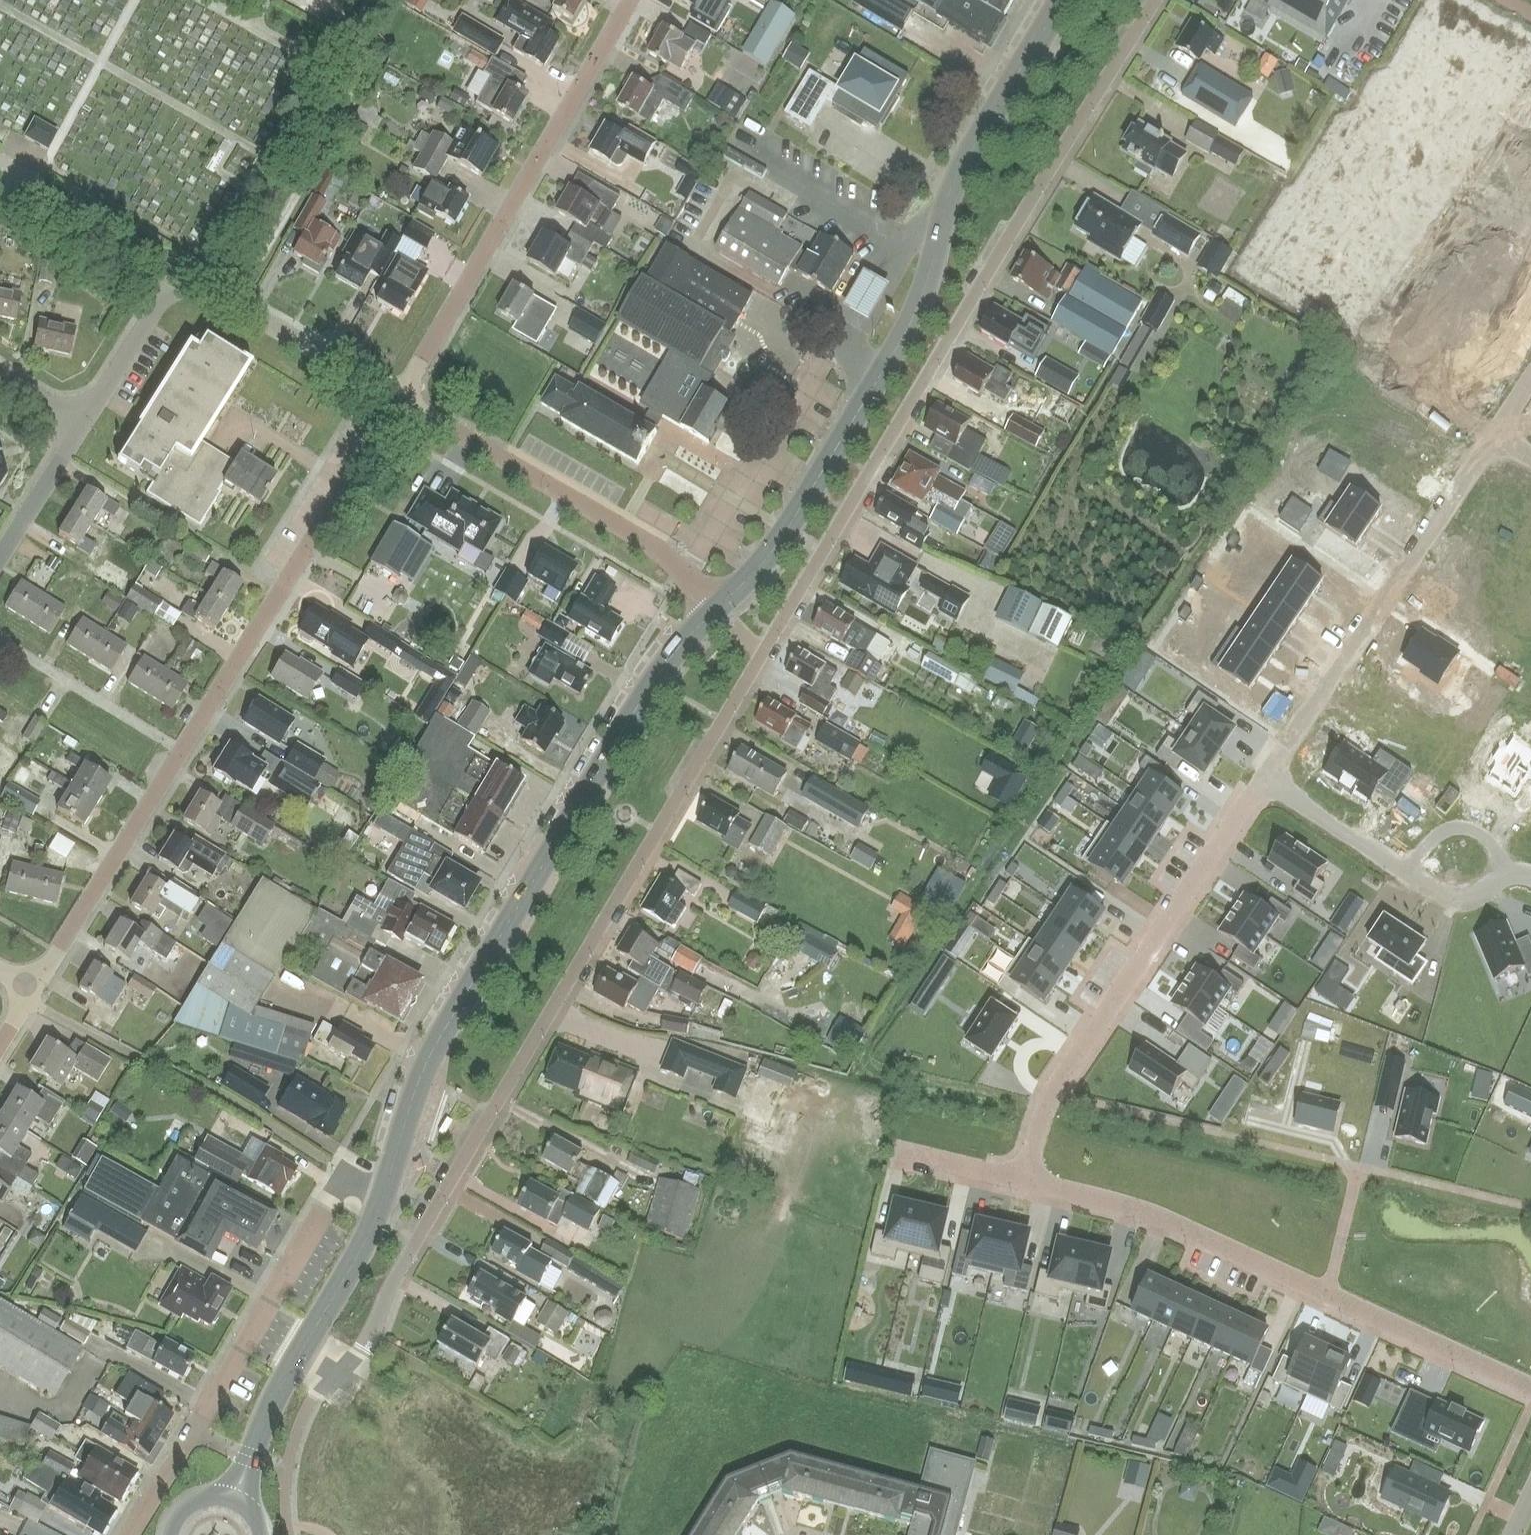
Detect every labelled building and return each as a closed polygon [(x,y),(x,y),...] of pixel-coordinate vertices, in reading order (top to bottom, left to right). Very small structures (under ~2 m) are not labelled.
[(421,13),(429,0),(401,0),(421,13)] [(543,69),(558,44),(546,37),(554,24),(512,0),(508,0),(496,21),(521,36),(512,51),(543,69)] [(584,0),(560,0),(554,10),(571,20),(584,0)] [(680,1),(698,11),(693,20),(716,33),(735,0),(681,0),(680,1)] [(853,3),(903,33),(919,6),(940,18),(939,19),(987,48),(1004,20),(969,0),(855,0),(853,3)] [(1004,20),(1016,0),(969,0),(1004,20)] [(1251,1),(1324,43),(1349,0),(1252,0),(1251,1)] [(767,67),(796,17),(775,5),(753,41),(765,47),(756,61),(767,67)] [(495,58),(505,41),(462,16),(452,33),(495,58)] [(1193,23),(1177,48),(1200,62),(1207,51),(1215,56),(1224,41),(1193,23)] [(681,72),(686,64),(694,50),(702,55),(712,37),(692,25),(684,39),(665,28),(650,54),(669,66),(670,65),(681,72)] [(797,69),(807,53),(792,44),(782,60),(797,69)] [(811,72),(786,114),(810,129),(827,100),(861,120),(869,107),(886,117),(890,110),(893,112),(901,99),(898,97),(910,77),(866,50),(842,90),(811,72)] [(1257,72),(1272,78),(1279,59),(1265,53),(1257,72)] [(491,77),(476,104),(512,124),(527,98),(508,87),(516,74),(493,61),(485,74),(491,77)] [(1253,98),(1200,66),(1183,95),(1235,127),(1253,98)] [(1289,71),(1276,74),(1281,93),(1294,90),(1289,71)] [(639,118),(640,117),(651,124),(664,102),(685,113),(695,96),(661,77),(654,91),(635,80),(619,107),(639,118)] [(455,90),(449,99),(464,108),(470,98),(455,90)] [(737,119),(748,102),(732,92),(721,109),(737,119)] [(356,116),(379,129),(383,121),(378,118),(378,111),(363,104),(356,116)] [(34,119),(24,137),(23,138),(47,152),(58,133),(34,119)] [(1219,134),(1197,122),(1186,142),(1208,154),(1209,152),(1218,136),(1219,134)] [(657,145),(642,136),(631,129),(626,137),(608,126),(592,153),(618,168),(623,167),(629,157),(644,166),(657,145)] [(1170,145),(1139,127),(1123,153),(1140,163),(1135,170),(1150,178),(1155,170),(1172,180),(1186,156),(1169,146),(1170,145)] [(434,135),(433,138),(422,132),(415,144),(410,141),(407,146),(423,154),(442,166),(448,157),(480,177),(497,152),(464,131),(453,147),(434,135)] [(1218,136),(1209,152),(1225,161),(1235,145),(1218,136)] [(434,179),(442,166),(423,154),(414,167),(434,179)] [(698,185),(705,173),(683,160),(676,172),(698,185)] [(326,169),(313,191),(323,197),(336,175),(326,169)] [(436,215),(454,225),(468,201),(433,182),(417,211),(433,220),(436,215)] [(593,221),(601,226),(609,212),(613,214),(622,199),(594,183),(586,197),(572,189),(557,214),(577,225),(573,233),(594,245),(595,244),(607,251),(613,240),(591,226),(593,221)] [(752,188),(716,252),(780,288),(791,269),(799,273),(798,275),(831,295),(844,273),(812,255),(810,257),(801,252),(803,249),(788,241),(802,217),(752,188)] [(304,235),(294,254),(305,260),(302,265),(319,275),(327,262),(323,259),(329,249),(333,252),(340,238),(314,223),(325,203),(315,198),(312,196),(294,229),(297,230),(304,235)] [(1087,243),(1119,262),(1141,227),(1095,199),(1075,231),(1090,239),(1087,243)] [(1166,215),(1153,236),(1188,257),(1201,236),(1166,215)] [(426,250),(435,235),(412,221),(403,237),(426,250)] [(598,261),(588,255),(594,245),(573,233),(565,246),(545,235),(529,263),(556,279),(567,259),(581,267),(582,266),(592,272),(598,261)] [(344,260),(334,277),(359,292),(370,273),(379,278),(400,242),(386,234),(378,248),(354,234),(340,258),(344,260)] [(812,255),(844,273),(854,254),(823,236),(812,255)] [(1214,241),(1199,268),(1217,279),(1233,252),(1214,241)] [(733,336),(731,334),(739,320),(723,311),(737,287),(668,247),(648,282),(644,280),(619,323),(673,355),(710,377),(713,378),(733,343),(734,342),(734,340),(734,339),(734,338),(734,336),(733,336)] [(1068,296),(1053,323),(1111,358),(1142,303),(1100,279),(1101,276),(1085,267),(1081,274),(1067,266),(1061,277),(1053,273),(1054,270),(1025,254),(1010,281),(1039,296),(1046,284),(1068,296)] [(383,281),(388,283),(377,301),(402,316),(428,273),(399,255),(383,281)] [(43,262),(39,281),(52,284),(56,264),(43,262)] [(888,284),(863,269),(843,305),(868,319),(888,284)] [(515,286),(500,313),(519,324),(514,333),(536,346),(547,327),(545,326),(554,309),(515,286)] [(723,311),(739,320),(753,297),(737,287),(723,311)] [(21,294),(0,290),(0,317),(16,321),(21,294)] [(1157,292),(1141,322),(1159,332),(1176,302),(1157,292)] [(1049,328),(1027,315),(1022,323),(995,308),(982,332),(1009,348),(1011,344),(1033,356),(1049,328)] [(606,326),(581,311),(574,323),(587,330),(582,338),(595,345),(606,326)] [(70,356),(76,329),(40,321),(34,348),(70,356)] [(193,343),(112,473),(199,528),(221,493),(218,492),(224,483),(259,506),(276,478),(244,458),(245,457),(240,455),(234,464),(219,455),(216,459),(198,448),(252,362),(231,349),(228,353),(206,339),(200,348),(193,343)] [(557,380),(543,405),(564,417),(562,421),(639,465),(657,433),(653,431),(661,416),(709,444),(718,430),(714,428),(728,404),(703,389),(710,377),(673,355),(643,406),(652,411),(643,425),(581,389),(579,392),(557,380)] [(968,356),(954,380),(982,396),(985,391),(1005,403),(1013,389),(1007,386),(1013,375),(997,366),(995,371),(968,356)] [(1043,366),(1037,377),(1068,395),(1078,378),(1059,367),(1055,374),(1043,366)] [(938,406),(926,427),(938,434),(937,436),(955,447),(948,460),(969,472),(970,471),(979,455),(986,442),(965,430),(970,421),(951,410),(950,413),(938,406)] [(1014,414),(1005,431),(1036,449),(1045,432),(1014,414)] [(911,454),(902,470),(946,495),(949,491),(963,499),(967,493),(939,476),(941,471),(911,454)] [(979,455),(970,471),(998,485),(1006,470),(979,455)] [(902,470),(893,486),(923,504),(924,501),(937,508),(930,521),(957,536),(973,508),(962,501),(963,499),(949,491),(946,495),(902,470)] [(1347,488),(1335,507),(1369,530),(1381,511),(1347,488)] [(88,490),(76,510),(110,530),(121,511),(88,490)] [(482,553),(500,522),(452,493),(446,504),(425,492),(409,519),(441,538),(439,541),(458,552),(464,542),(482,553)] [(920,551),(930,533),(928,532),(929,530),(913,521),(918,512),(887,494),(875,515),(906,532),(901,541),(920,551)] [(1331,504),(1318,523),(1356,548),(1369,530),(1335,507),(1331,504)] [(76,510),(65,528),(98,549),(110,530),(76,510)] [(420,540),(394,525),(370,565),(396,580),(420,540)] [(65,528),(54,546),(87,567),(98,549),(65,528)] [(1227,545),(1234,550),(1241,540),(1234,535),(1227,545)] [(986,550),(1001,559),(1007,550),(991,541),(986,550)] [(54,546),(42,565),(76,585),(87,567),(54,546)] [(560,594),(576,568),(545,549),(529,574),(560,594)] [(904,586),(915,567),(886,550),(873,571),(856,561),(843,584),(896,614),(910,589),(904,586)] [(1293,563),(1280,581),(1311,602),(1323,583),(1293,563)] [(42,565),(31,584),(64,605),(76,585),(42,565)] [(211,566),(199,587),(231,606),(243,586),(211,566)] [(506,569),(494,591),(516,603),(528,582),(506,569)] [(1191,588),(1197,592),(1204,582),(1197,578),(1191,588)] [(610,644),(622,623),(603,613),(615,590),(595,579),(583,600),(581,599),(569,621),(610,644)] [(1280,581),(1268,599),(1299,620),(1311,602),(1280,581)] [(136,583),(131,592),(158,608),(155,612),(175,624),(182,612),(136,583)] [(199,587),(187,606),(219,626),(231,606),(199,587)] [(939,613),(956,623),(971,598),(953,588),(939,613)] [(1072,620),(1011,591),(997,621),(1058,650),(1072,620)] [(1268,599),(1256,617),(1287,638),(1299,620),(1268,599)] [(855,624),(856,623),(827,605),(814,628),(842,644),(855,652),(846,668),(873,685),(883,669),(864,657),(876,637),(855,624)] [(187,606),(175,626),(207,645),(219,626),(187,606)] [(314,639),(333,651),(331,656),(352,668),(368,641),(349,630),(351,626),(338,618),(336,620),(315,607),(300,631),(301,632),(300,634),(301,638),(308,643),(312,642),(314,639)] [(1179,617),(1186,622),(1192,612),(1186,607),(1179,617)] [(65,641),(114,672),(131,645),(81,615),(65,641)] [(1245,634),(1244,635),(1274,655),(1287,638),(1256,617),(1245,634)] [(561,650),(569,635),(546,622),(538,637),(561,650)] [(364,637),(428,677),(436,664),(372,625),(364,637)] [(175,626),(163,645),(195,665),(207,645),(175,626)] [(1237,629),(1224,648),(1262,673),(1274,655),(1244,635),(1245,634),(1237,629)] [(1422,633),(1404,660),(1423,672),(1421,675),(1438,686),(1459,654),(1438,640),(1436,642),(1422,633)] [(163,645),(150,666),(182,686),(195,665),(163,645)] [(532,666),(533,667),(528,675),(549,686),(553,679),(580,695),(592,673),(564,657),(564,658),(545,647),(538,659),(536,659),(535,660),(534,661),(533,662),(533,663),(532,665),(532,666)] [(1224,648),(1202,681),(1222,694),(1232,680),(1250,692),(1262,673),(1224,648)] [(786,673),(813,688),(810,692),(809,692),(802,704),(823,716),(837,691),(830,687),(837,674),(826,667),(799,651),(786,673)] [(1133,694),(1155,662),(1141,652),(1119,684),(1133,694)] [(954,686),(962,672),(930,653),(921,668),(954,686)] [(306,700),(322,675),(308,666),(306,668),(285,656),(272,678),(306,700)] [(479,664),(468,658),(462,669),(473,675),(479,664)] [(993,662),(984,680),(1014,695),(1023,677),(993,662)] [(365,685),(339,668),(329,684),(355,701),(365,685)] [(962,672),(954,686),(971,696),(979,681),(962,672)] [(840,688),(856,698),(865,682),(850,673),(840,688)] [(434,710),(447,715),(450,708),(442,704),(451,683),(437,676),(420,716),(430,720),(434,710)] [(1106,728),(1128,695),(1117,687),(1095,720),(1106,728)] [(1195,718),(1187,731),(1219,753),(1229,739),(1228,739),(1234,731),(1212,717),(1219,707),(1199,694),(1187,712),(1195,718)] [(279,745),(293,721),(258,700),(243,724),(279,745)] [(475,737),(491,713),(472,701),(457,725),(475,737)] [(798,718),(769,701),(756,723),(784,739),(782,743),(797,752),(806,737),(807,738),(813,728),(797,719),(798,718)] [(561,726),(563,722),(541,709),(537,716),(525,708),(516,722),(529,730),(521,741),(543,754),(555,734),(558,736),(563,727),(561,726)] [(853,715),(846,728),(868,739),(874,726),(853,715)] [(416,767),(505,820),(526,785),(523,784),(524,782),(495,765),(494,766),(468,750),(474,739),(444,720),(416,767)] [(827,724),(816,742),(851,762),(862,744),(827,724)] [(1169,738),(1156,757),(1176,770),(1183,760),(1204,775),(1210,767),(1219,753),(1187,731),(1178,744),(1169,738)] [(1024,754),(1031,742),(1016,733),(1009,746),(1024,754)] [(1487,779),(1514,797),(1528,777),(1530,779),(1530,751),(1513,739),(1507,749),(1502,745),(1488,765),(1493,769),(1487,779)] [(296,744),(284,764),(329,790),(338,774),(323,764),(325,761),(296,744)] [(1086,744),(1080,754),(1087,759),(1093,749),(1086,744)] [(230,746),(214,773),(236,786),(236,785),(252,794),(267,770),(251,761),(252,760),(230,746)] [(1345,748),(1327,775),(1341,784),(1338,788),(1351,796),(1354,792),(1367,801),(1376,788),(1393,800),(1411,773),(1380,752),(1371,765),(1345,748)] [(774,798),(787,775),(742,749),(729,772),(774,798)] [(996,780),(987,795),(1010,808),(1029,775),(992,754),(982,772),(996,780)] [(84,824),(109,777),(80,761),(54,808),(84,824)] [(320,786),(284,765),(273,783),(308,805),(320,786)] [(484,854),(505,820),(416,767),(395,802),(453,836),(452,837),(480,854),(481,853),(484,854)] [(1147,773),(1135,791),(1170,815),(1183,796),(1147,773)] [(858,830),(870,810),(813,777),(802,798),(858,830)] [(42,797),(8,780),(0,796),(34,814),(42,797)] [(1067,784),(1061,794),(1067,799),(1074,789),(1067,784)] [(1135,791),(1123,809),(1158,833),(1170,815),(1135,791)] [(1061,794),(1054,804),(1061,809),(1067,799),(1061,794)] [(274,827),(254,815),(226,798),(220,807),(200,795),(184,821),(210,837),(221,820),(263,845),(274,827)] [(738,850),(751,827),(738,820),(741,815),(712,798),(698,823),(726,839),(724,842),(738,850)] [(407,829),(412,832),(420,817),(393,801),(385,815),(386,816),(407,829)] [(1111,827),(1146,851),(1158,833),(1123,809),(1111,827)] [(1050,835),(1060,820),(1048,812),(1038,827),(1050,835)] [(767,816),(749,845),(770,858),(788,828),(767,816)] [(1107,824),(1095,842),(1134,869),(1146,851),(1111,827),(1107,824)] [(400,840),(405,843),(387,874),(428,898),(432,891),(462,909),(477,884),(446,866),(452,855),(412,832),(407,829),(400,840)] [(59,831),(49,847),(67,858),(77,843),(59,831)] [(187,873),(194,863),(213,875),(224,856),(197,839),(191,849),(174,838),(160,861),(182,875),(187,873)] [(1285,838),(1269,861),(1300,882),(1293,891),(1313,905),(1325,886),(1316,880),(1327,865),(1285,838)] [(1095,842),(1082,861),(1122,888),(1134,869),(1095,842)] [(860,866),(869,871),(878,856),(869,851),(860,866)] [(56,903),(63,871),(11,859),(3,891),(56,903)] [(1013,864),(1006,874),(1013,879),(1020,869),(1013,864)] [(686,909),(677,903),(684,891),(695,898),(702,885),(680,872),(673,884),(664,878),(662,881),(660,880),(655,889),(657,890),(644,912),(664,924),(665,923),(672,928),(676,927),(686,909)] [(147,878),(131,905),(151,918),(152,917),(158,922),(167,908),(186,920),(199,898),(172,881),(167,890),(147,878)] [(316,914),(262,881),(185,1004),(176,1023),(297,1062),(316,1027),(254,1008),(273,978),(274,979),(300,939),(316,914)] [(342,924),(376,943),(385,948),(391,937),(402,943),(404,940),(423,950),(425,947),(439,955),(454,926),(419,907),(419,909),(411,904),(415,897),(389,881),(375,907),(357,897),(342,924)] [(1000,882),(994,892),(1001,896),(1007,886),(1000,882)] [(1069,889),(1057,908),(1092,932),(1105,913),(1069,889)] [(737,892),(731,903),(740,907),(737,913),(758,924),(766,908),(737,892)] [(994,892),(987,902),(994,906),(1001,896),(994,892)] [(1245,896),(1233,915),(1265,937),(1277,919),(1285,924),(1292,913),(1272,900),(1265,909),(1245,896)] [(234,924),(207,907),(197,923),(207,930),(201,940),(217,951),(234,924)] [(1057,908),(1045,926),(1080,950),(1092,932),(1057,908)] [(1343,933),(1353,918),(1338,909),(1328,924),(1343,933)] [(316,914),(300,939),(326,954),(312,979),(364,1008),(366,1005),(396,1022),(419,982),(370,954),(376,943),(342,924),(318,911),(316,914)] [(971,914),(964,924),(971,929),(977,919),(971,914)] [(1253,955),(1265,937),(1233,915),(1220,934),(1240,947),(1233,957),(1254,971),(1261,960),(1253,955)] [(1385,919),(1369,942),(1400,963),(1394,973),(1413,986),(1427,965),(1416,958),(1425,945),(1385,919)] [(825,968),(839,944),(800,922),(787,946),(825,968)] [(175,945),(160,935),(149,929),(143,937),(120,923),(105,948),(129,962),(140,944),(166,960),(175,945)] [(1476,936),(1495,980),(1524,967),(1528,978),(1530,977),(1530,949),(1519,955),(1506,924),(1476,936)] [(1033,943),(1033,944),(1068,968),(1080,950),(1045,926),(1033,943)] [(660,946),(632,930),(618,954),(633,962),(628,970),(643,979),(660,989),(671,995),(672,992),(681,976),(653,959),(660,946)] [(1337,952),(1344,942),(1330,934),(1324,943),(1337,952)] [(956,935),(945,952),(956,959),(968,943),(956,935)] [(1029,940),(1017,959),(1056,986),(1068,968),(1033,944),(1033,943),(1029,940)] [(682,947),(673,963),(694,976),(703,960),(682,947)] [(944,959),(927,984),(938,991),(955,966),(944,959)] [(1017,959),(1004,978),(1044,1004),(1056,986),(1017,959)] [(112,976),(93,965),(79,988),(97,1000),(98,1000),(112,1008),(126,985),(112,976)] [(1217,981),(1198,968),(1185,987),(1217,1008),(1229,990),(1237,996),(1244,985),(1224,971),(1217,981)] [(660,989),(643,979),(640,984),(621,973),(619,976),(608,970),(594,994),(625,1011),(628,1006),(645,1016),(660,989)] [(156,989),(134,975),(127,987),(149,1000),(156,989)] [(698,1005),(707,988),(681,975),(681,976),(672,992),(698,1005)] [(1217,1008),(1185,987),(1172,1005),(1205,1027),(1217,1008)] [(967,1042),(966,1043),(968,1045),(968,1044),(991,1059),(990,1059),(992,1060),(993,1059),(993,1058),(1002,1045),(1008,1036),(1017,1022),(1017,1023),(1018,1021),(1016,1020),(994,1005),(992,1004),(991,1006),(968,1042),(967,1042)] [(690,1021),(664,1016),(661,1031),(687,1036),(690,1021)] [(366,1065),(376,1048),(361,1039),(363,1035),(344,1024),(339,1032),(325,1024),(315,1041),(349,1061),(352,1056),(366,1065)] [(1201,1033),(1194,1043),(1207,1052),(1214,1042),(1201,1033)] [(684,1079),(695,1049),(673,1040),(661,1070),(684,1079)] [(48,1042),(31,1069),(52,1082),(52,1081),(63,1088),(74,1068),(99,1083),(112,1062),(86,1047),(77,1061),(68,1055),(69,1054),(48,1042)] [(1146,1046),(1130,1069),(1171,1097),(1181,1082),(1193,1090),(1212,1062),(1189,1046),(1176,1066),(1146,1046)] [(559,1047),(546,1081),(577,1093),(575,1098),(621,1116),(638,1072),(592,1054),(590,1059),(559,1047)] [(1272,1084),(1290,1053),(1281,1047),(1262,1078),(1272,1084)] [(297,1063),(297,1062),(258,1051),(253,1064),(292,1077),(297,1063)] [(791,1090),(798,1073),(765,1060),(758,1077),(791,1090)] [(725,1061),(713,1091),(736,1100),(748,1070),(725,1061)] [(258,1109),(270,1089),(234,1068),(222,1087),(258,1109)] [(1233,1078),(1218,1100),(1232,1109),(1246,1087),(1233,1078)] [(279,1107),(309,1125),(309,1126),(328,1137),(329,1135),(332,1137),(338,1127),(336,1125),(346,1109),(296,1079),(279,1107)] [(1530,1118),(1530,1095),(1512,1087),(1503,1105),(1530,1118)] [(1,1117),(26,1133),(35,1118),(49,1127),(64,1103),(42,1089),(34,1101),(17,1091),(1,1117)] [(1436,1116),(1440,1100),(1406,1092),(1402,1108),(1403,1108),(1400,1122),(1399,1122),(1395,1138),(1426,1146),(1433,1115),(1436,1116)] [(1302,1097),(1296,1123),(1334,1132),(1340,1106),(1302,1097)] [(96,1123),(104,1110),(90,1101),(82,1115),(96,1123)] [(25,1167),(32,1156),(17,1147),(26,1133),(1,1117),(0,1120),(0,1153),(4,1156),(0,1163),(0,1169),(22,1182),(31,1188),(39,1176),(25,1167)] [(207,1138),(195,1161),(237,1183),(242,1175),(279,1197),(287,1184),(288,1184),(289,1182),(293,1183),(297,1175),(295,1172),(296,1170),(282,1161),(283,1157),(265,1147),(255,1164),(207,1138)] [(71,1158),(86,1167),(97,1148),(82,1140),(71,1158)] [(619,1186),(606,1178),(579,1163),(583,1156),(555,1140),(544,1160),(571,1176),(569,1179),(582,1186),(578,1194),(606,1210),(619,1186)] [(159,1191),(101,1159),(83,1192),(210,1261),(226,1233),(244,1243),(249,1245),(253,1246),(258,1244),(261,1242),(264,1237),(277,1213),(177,1158),(159,1191)] [(3,1203),(12,1188),(17,1180),(0,1169),(0,1201),(3,1203)] [(645,1229),(686,1241),(700,1191),(659,1179),(645,1229)] [(22,1182),(17,1190),(26,1196),(31,1188),(22,1182)] [(589,1231),(600,1212),(571,1196),(566,1205),(560,1201),(560,1200),(532,1184),(519,1206),(548,1222),(549,1221),(559,1227),(565,1217),(589,1231)] [(77,1193),(58,1225),(86,1241),(104,1209),(77,1193)] [(911,1254),(922,1209),(896,1203),(889,1235),(877,1232),(871,1256),(895,1262),(898,1251),(911,1254)] [(947,1215),(922,1209),(911,1254),(924,1258),(919,1280),(943,1286),(952,1250),(940,1247),(947,1215)] [(146,1233),(122,1219),(112,1237),(136,1251),(146,1233)] [(993,1274),(1004,1228),(978,1222),(975,1234),(963,1232),(952,1275),(966,1279),(969,1268),(993,1274)] [(1029,1234),(1004,1228),(993,1274),(1006,1277),(1003,1288),(1027,1293),(1033,1269),(1021,1266),(1029,1234)] [(533,1247),(505,1232),(493,1254),(496,1256),(494,1258),(495,1260),(506,1266),(508,1265),(510,1263),(520,1269),(518,1273),(541,1286),(553,1264),(531,1252),(533,1247)] [(617,1301),(626,1287),(549,1241),(542,1253),(569,1269),(568,1271),(617,1301)] [(1074,1294),(1085,1248),(1060,1242),(1052,1274),(1041,1271),(1035,1296),(1058,1301),(1061,1290),(1074,1294)] [(1111,1254),(1085,1248),(1074,1294),(1088,1297),(1085,1308),(1107,1313),(1113,1288),(1103,1286),(1111,1254)] [(219,1319),(217,1316),(231,1289),(211,1278),(209,1282),(181,1267),(160,1306),(181,1318),(183,1315),(197,1323),(199,1320),(211,1327),(212,1325),(216,1325),(219,1319)] [(484,1303),(499,1312),(497,1316),(515,1326),(517,1323),(529,1301),(482,1275),(470,1295),(474,1298),(472,1302),(482,1308),(484,1303)] [(1169,1287),(1149,1278),(1133,1312),(1153,1322),(1169,1287)] [(1189,1296),(1169,1287),(1153,1322),(1173,1331),(1189,1296)] [(1208,1305),(1189,1296),(1173,1331),(1192,1340),(1208,1305)] [(54,1399),(83,1350),(0,1301),(0,1367),(54,1399)] [(537,1324),(557,1336),(570,1315),(549,1303),(537,1324)] [(1228,1314),(1208,1305),(1192,1340),(1212,1349),(1228,1314)] [(54,1332),(61,1320),(44,1309),(37,1321),(54,1332)] [(605,1311),(596,1313),(592,1318),(594,1325),(600,1328),(609,1326),(612,1320),(610,1314),(605,1311)] [(1248,1323),(1228,1314),(1212,1349),(1232,1358),(1248,1323)] [(60,1331),(84,1345),(91,1334),(67,1319),(60,1331)] [(492,1330),(489,1335),(486,1340),(454,1322),(440,1346),(479,1369),(486,1357),(497,1363),(510,1341),(492,1330)] [(544,1338),(517,1323),(515,1326),(510,1334),(538,1350),(544,1338)] [(1261,1348),(1268,1332),(1248,1323),(1232,1358),(1252,1367),(1261,1348)] [(126,1349),(154,1363),(182,1378),(193,1356),(166,1342),(163,1348),(135,1333),(126,1349)] [(1295,1363),(1284,1357),(1273,1381),(1307,1397),(1328,1351),(1305,1341),(1295,1363)] [(520,1353),(508,1346),(501,1359),(513,1366),(520,1353)] [(1271,1353),(1261,1348),(1252,1367),(1250,1371),(1260,1376),(1271,1353)] [(1351,1361),(1328,1351),(1307,1397),(1341,1412),(1352,1389),(1340,1383),(1351,1361)] [(1250,1371),(1244,1384),(1254,1389),(1260,1376),(1250,1371)] [(126,1416),(133,1421),(160,1437),(173,1416),(159,1408),(165,1397),(129,1375),(116,1396),(132,1406),(126,1416)] [(1357,1391),(1373,1398),(1380,1383),(1364,1375),(1357,1391)] [(1470,1453),(1484,1423),(1438,1402),(1437,1404),(1411,1392),(1399,1418),(1425,1430),(1424,1432),(1470,1453)] [(105,1417),(111,1407),(91,1396),(85,1406),(105,1417)] [(1005,1418),(1036,1426),(1041,1406),(1010,1398),(1005,1418)] [(109,1420),(110,1421),(102,1434),(119,1445),(133,1454),(136,1449),(148,1457),(160,1437),(133,1421),(127,1431),(123,1429),(128,1421),(113,1413),(109,1420)] [(51,1441),(60,1426),(39,1414),(30,1429),(51,1441)] [(0,1417),(0,1440),(23,1447),(29,1427),(0,1417)] [(1091,1428),(1089,1436),(1100,1438),(1102,1430),(1091,1428)] [(1102,1430),(1100,1438),(1112,1441),(1114,1433),(1102,1430)] [(990,1461),(996,1442),(982,1438),(977,1457),(990,1461)] [(1133,1438),(1132,1446),(1143,1448),(1145,1440),(1133,1438)] [(1145,1440),(1143,1448),(1155,1451),(1157,1443),(1145,1440)] [(120,1503),(139,1472),(96,1447),(96,1448),(86,1442),(75,1459),(85,1465),(78,1477),(89,1484),(107,1496),(108,1495),(120,1503)] [(1176,1448),(1175,1456),(1186,1458),(1188,1450),(1176,1448)] [(971,1490),(969,1490),(976,1464),(933,1452),(923,1490),(793,1455),(728,1480),(694,1534),(739,1534),(760,1501),(783,1492),(912,1527),(910,1534),(959,1534),(971,1490)] [(101,1534),(114,1511),(99,1501),(99,1498),(68,1479),(74,1469),(50,1454),(42,1467),(35,1463),(25,1480),(47,1493),(43,1500),(28,1493),(26,1498),(19,1494),(11,1509),(37,1523),(46,1505),(85,1527),(86,1525),(101,1534)] [(1130,1462),(1126,1477),(1147,1483),(1151,1467),(1130,1462)] [(1276,1470),(1267,1489),(1301,1504),(1310,1486),(1276,1470)] [(1438,1523),(1450,1495),(1405,1474),(1392,1502),(1438,1523)] [(1053,1534),(1080,1534),(1081,1530),(1057,1524),(1053,1534)]
